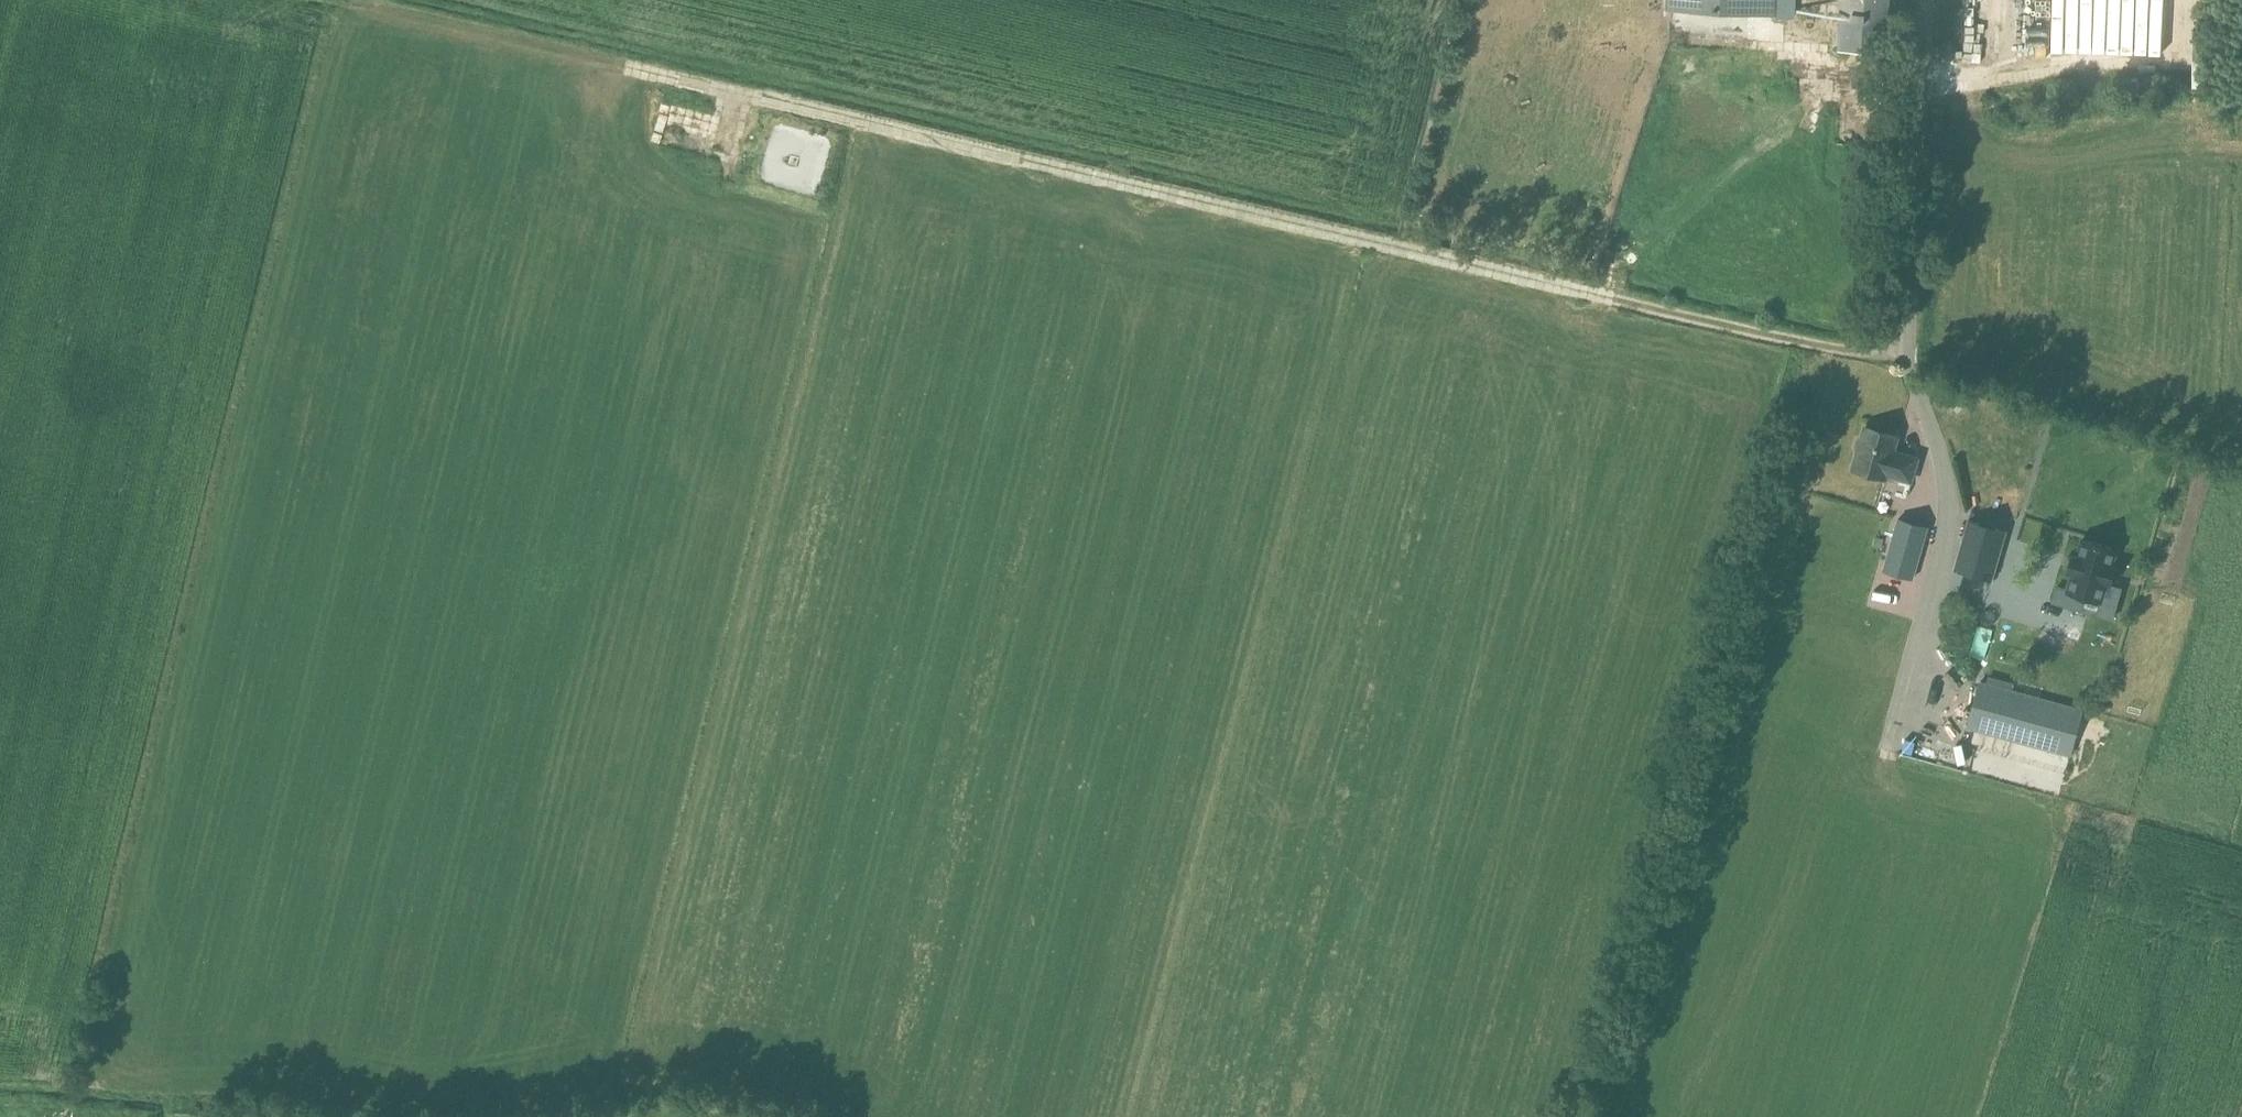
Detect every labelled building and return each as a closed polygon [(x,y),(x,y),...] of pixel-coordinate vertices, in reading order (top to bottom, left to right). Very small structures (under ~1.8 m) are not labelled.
[(1672,9),(1774,14),(1775,0),(1673,0),(1672,9)] [(1887,53),(1890,0),(1843,0),(1840,50),(1887,53)] [(1892,452),(1896,437),(1864,428),(1851,470),(1884,479),(1885,475),(1909,482),(1916,459),(1892,452)] [(1914,578),(1929,528),(1899,519),(1884,570),(1914,578)] [(2008,531),(1968,520),(1954,570),(1994,581),(2008,531)] [(2116,568),(2113,567),(2118,550),(2083,539),(2078,557),(2074,555),(2069,573),(2073,574),(2068,589),(2058,586),(2053,602),(2081,610),(2085,596),(2103,601),(2107,584),(2111,585),(2116,568)] [(2084,709),(1979,681),(1966,730),(2071,757),(2084,709)]
